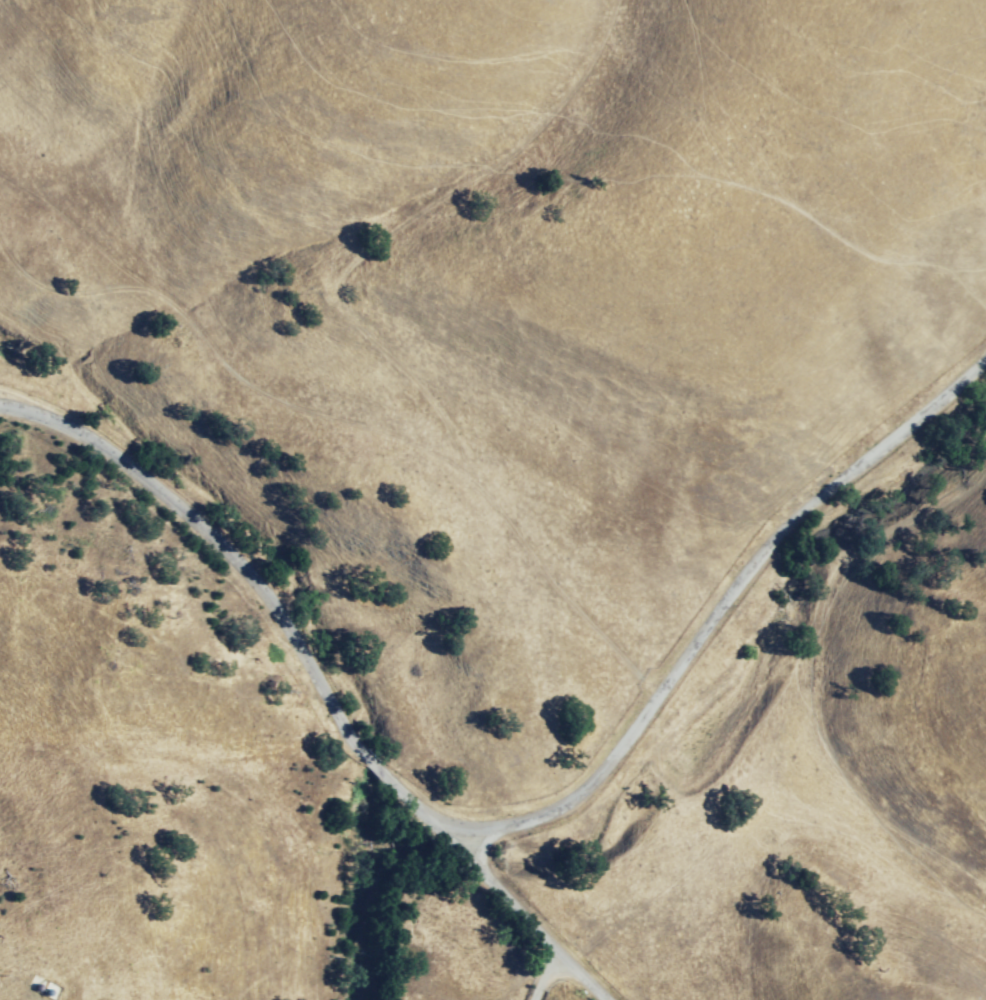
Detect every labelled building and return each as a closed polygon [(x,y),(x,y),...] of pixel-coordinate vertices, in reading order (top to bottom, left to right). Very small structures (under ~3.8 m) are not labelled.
[(45,982),(39,993),(52,999),(58,999),(63,991),(45,982)]
